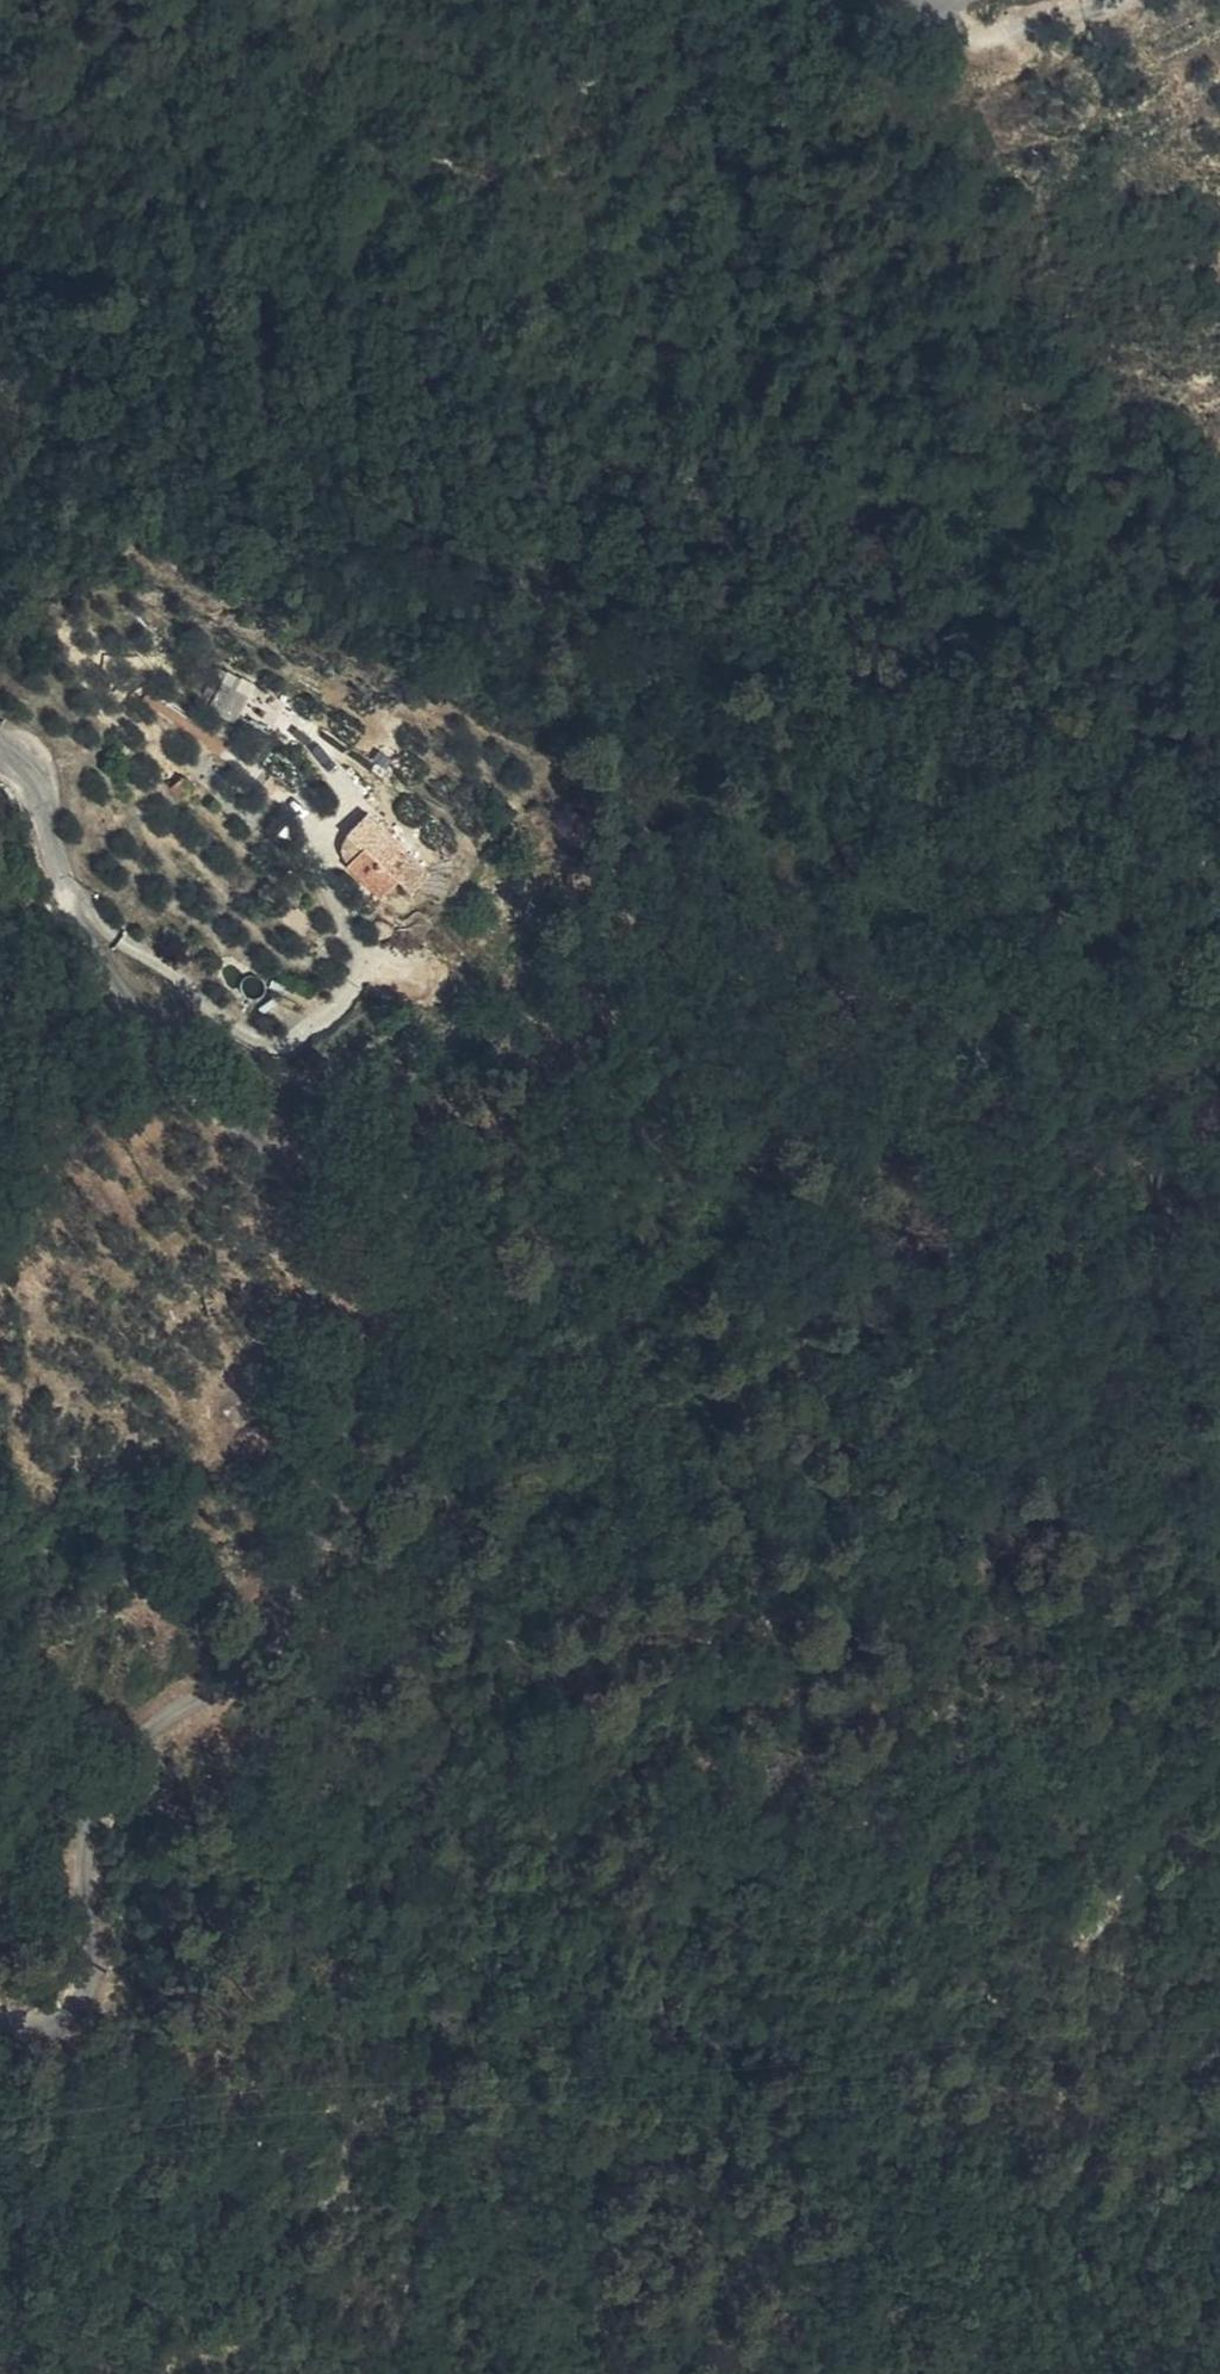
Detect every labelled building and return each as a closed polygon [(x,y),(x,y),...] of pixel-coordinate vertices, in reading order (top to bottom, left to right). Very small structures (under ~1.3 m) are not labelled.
[(239,714),(253,677),(230,669),(216,705),(239,714)] [(378,898),(398,877),(384,866),(402,845),(368,813),(348,834),(363,850),(346,868),(378,898)] [(384,866),(398,877),(410,889),(428,869),(402,845),(384,866)]
